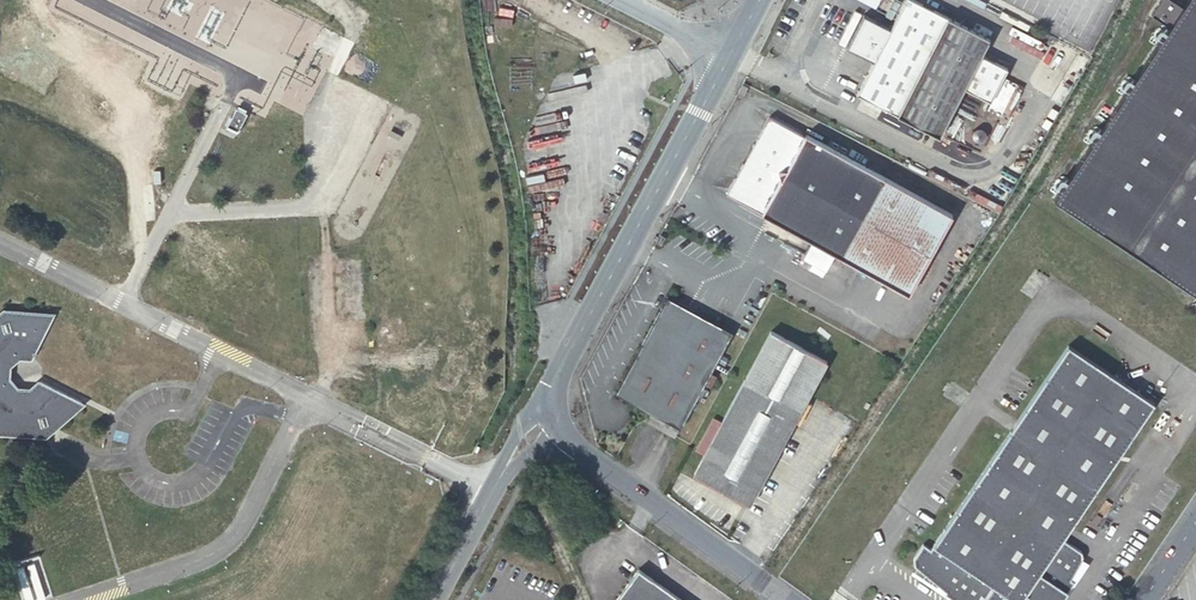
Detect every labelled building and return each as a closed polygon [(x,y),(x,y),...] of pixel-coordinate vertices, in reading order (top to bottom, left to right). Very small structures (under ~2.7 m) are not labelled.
[(917,0),(907,0),(893,27),(866,13),(849,47),(876,60),(860,93),(941,134),(966,86),(993,100),(1009,68),(982,54),(990,37),(917,0)] [(1172,25),(1169,29),(1162,24),(1159,29),(1165,34),(1136,79),(1128,74),(1125,80),(1132,85),(1102,129),(1095,124),(1091,130),(1098,134),(1068,180),(1061,175),(1057,181),(1064,185),(1055,200),(1193,291),(1195,288),(1195,0),(1189,0),(1185,6),(1172,25)] [(1172,25),(1185,6),(1176,0),(1163,0),(1154,13),(1172,25)] [(749,86),(743,83),(738,91),(744,95),(749,86)] [(229,129),(240,135),(252,112),(241,107),(229,129)] [(803,135),(767,116),(726,193),(762,212),(803,135)] [(842,255),(886,177),(804,132),(803,135),(762,212),(842,255)] [(952,213),(886,177),(842,255),(910,292),(952,213)] [(660,234),(656,242),(661,245),(666,237),(660,234)] [(679,427),(681,428),(698,398),(712,371),(734,331),(669,296),(616,392),(650,411),(679,427)] [(47,435),(44,425),(50,423),(53,426),(83,401),(43,380),(32,389),(17,387),(10,378),(10,363),(20,355),(34,356),(55,315),(7,310),(9,319),(4,321),(0,319),(0,431),(47,435)] [(695,471),(752,502),(804,407),(830,359),(774,327),(748,375),(724,419),(706,452),(695,471)] [(1074,580),(1069,577),(1082,559),(1081,550),(1076,547),(1064,538),(1153,402),(1068,345),(932,550),(924,545),(912,561),(916,568),(947,591),(945,594),(954,599),(1061,599),(1074,580)] [(718,375),(712,371),(698,398),(704,401),(718,375)] [(679,427),(650,411),(646,419),(675,435),(679,427)] [(724,419),(716,415),(698,448),(706,452),(724,419)] [(638,567),(615,599),(684,599),(638,567)]
